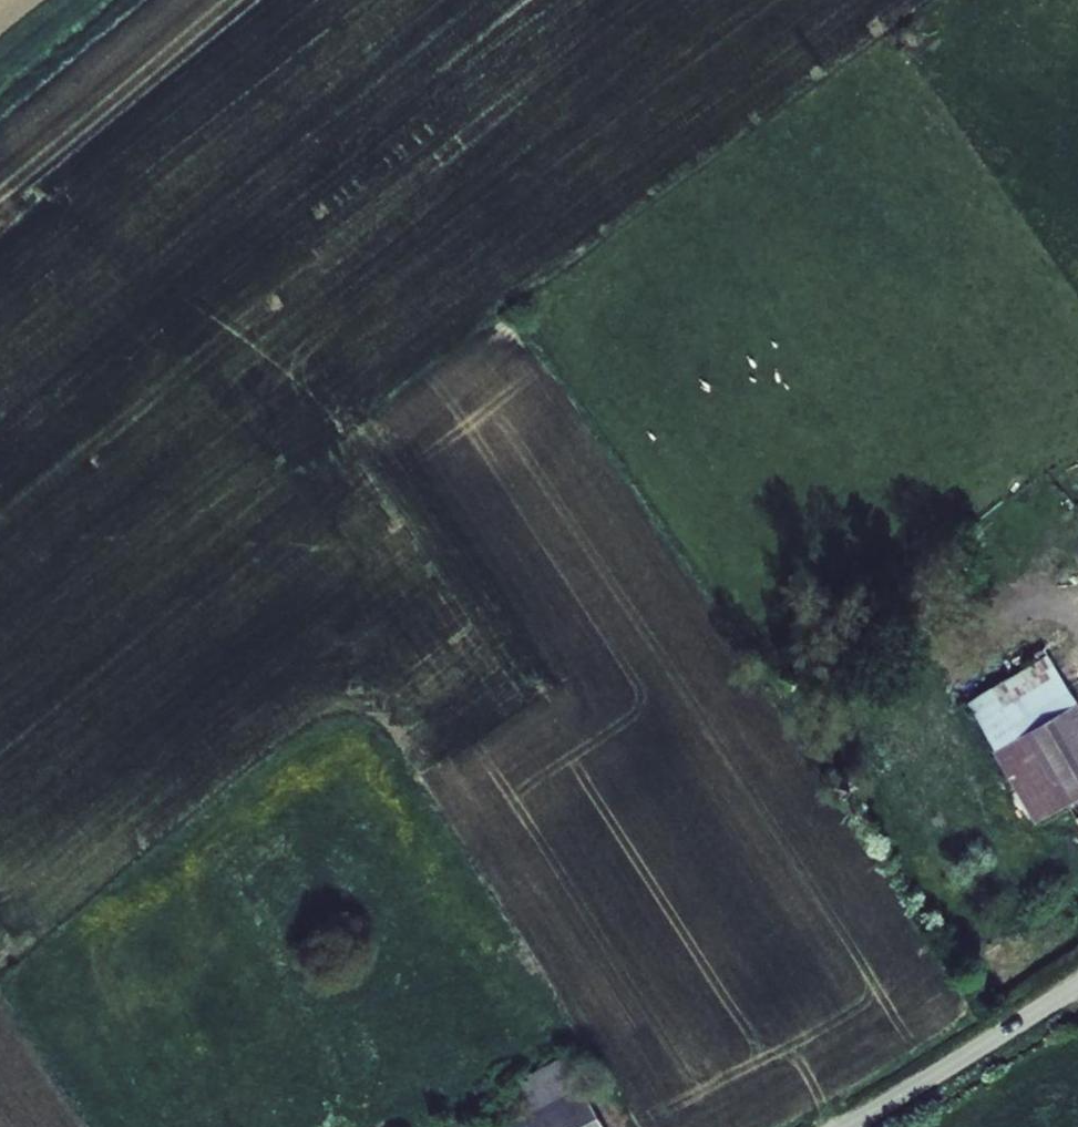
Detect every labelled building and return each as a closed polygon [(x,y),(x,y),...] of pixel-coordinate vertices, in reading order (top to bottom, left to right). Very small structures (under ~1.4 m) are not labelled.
[(994,751),(1077,702),(1048,654),(966,703),(994,751)] [(994,751),(1035,822),(1066,804),(1077,798),(1077,702),(994,751)] [(1066,804),(1077,825),(1077,798),(1066,804)] [(568,1054),(513,1083),(529,1113),(502,1126),(605,1126),(568,1054)] [(460,1115),(439,1126),(466,1126),(460,1115)]
